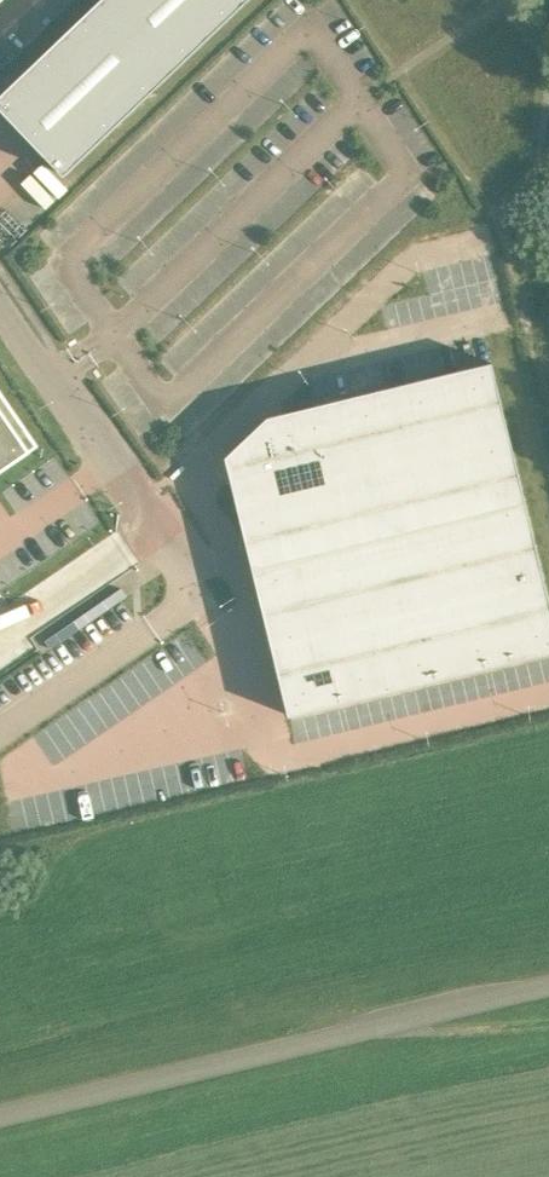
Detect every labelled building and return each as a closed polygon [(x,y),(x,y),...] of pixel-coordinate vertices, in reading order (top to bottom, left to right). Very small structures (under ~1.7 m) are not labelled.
[(248,0),(100,0),(0,96),(0,107),(65,175),(248,0)] [(217,461),(280,720),(548,654),(548,642),(483,368),(258,422),(217,461)] [(30,451),(38,445),(0,389),(0,472),(30,451)]
